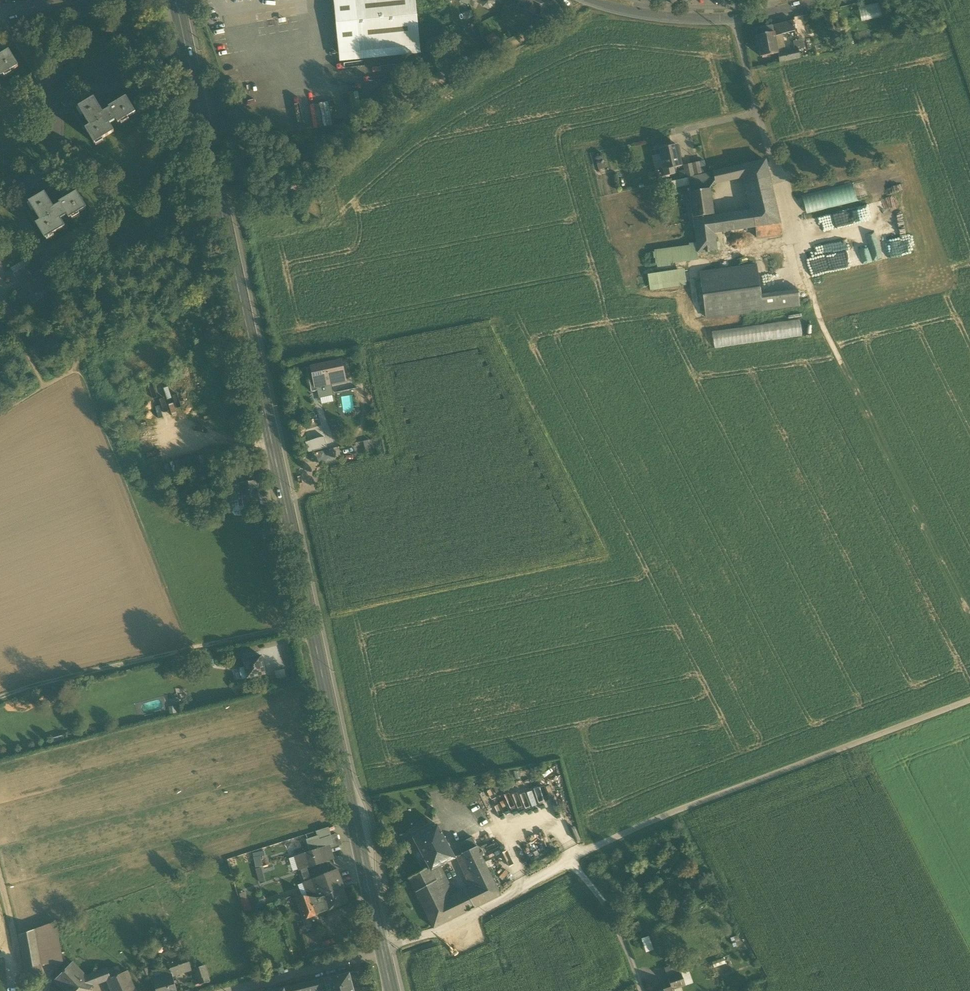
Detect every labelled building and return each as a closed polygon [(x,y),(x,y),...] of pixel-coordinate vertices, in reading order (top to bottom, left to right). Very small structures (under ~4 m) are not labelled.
[(359,52),(354,0),(334,0),(335,12),(339,54),(359,52)] [(359,52),(420,46),(415,0),(354,0),(359,52)] [(480,2),(483,7),(488,9),(493,7),(495,2),(495,0),(481,0),(480,2)] [(541,14),(547,1),(547,0),(520,0),(518,3),(526,7),(525,9),(533,13),(534,11),(540,14),(541,14)] [(539,16),(546,19),(557,14),(560,7),(547,1),(541,14),(540,14),(539,16)] [(862,20),(884,16),(881,2),(860,6),(862,20)] [(17,19),(20,30),(25,29),(23,17),(17,19)] [(792,21),(780,24),(782,35),(783,35),(794,31),(795,31),(792,21)] [(775,38),(782,35),(780,24),(772,26),(775,38)] [(757,36),(761,57),(778,54),(775,38),(772,26),(761,28),(762,35),(757,36)] [(497,41),(493,33),(485,37),(489,45),(497,41)] [(786,51),(783,35),(782,35),(775,38),(778,54),(786,51)] [(803,39),(793,41),(794,49),(798,48),(798,50),(805,48),(803,39)] [(359,52),(339,54),(340,62),(420,54),(420,46),(359,52)] [(800,58),(798,48),(794,49),(786,51),(778,54),(779,62),(800,58)] [(0,74),(2,77),(19,67),(9,52),(0,57),(0,74)] [(354,92),(344,93),(345,105),(354,105),(354,92)] [(86,129),(94,143),(102,138),(103,139),(114,132),(110,125),(116,121),(118,124),(136,113),(126,97),(109,108),(110,109),(103,114),(94,98),(79,107),(90,126),(86,129)] [(673,168),(682,166),(677,145),(658,149),(660,154),(663,169),(663,170),(673,168)] [(606,168),(602,153),(594,155),(598,170),(606,168)] [(663,169),(660,154),(651,156),(655,171),(656,171),(663,169)] [(704,160),(699,162),(701,173),(707,172),(704,160)] [(765,161),(741,166),(743,176),(745,183),(769,178),(765,161)] [(691,164),(694,175),(701,173),(699,162),(691,163),(691,164)] [(684,165),(686,177),(688,177),(694,176),(694,175),(691,164),(684,165)] [(714,183),(743,176),(741,166),(711,173),(714,183)] [(665,176),(675,174),(673,168),(663,170),(665,176)] [(658,178),(665,176),(663,170),(663,169),(656,171),(658,178)] [(709,189),(714,183),(711,173),(688,178),(689,185),(690,192),(709,189)] [(688,177),(670,181),(672,189),(689,185),(688,178),(688,177)] [(771,186),(769,178),(745,183),(747,191),(771,186)] [(780,224),(771,186),(747,191),(751,211),(755,227),(780,224)] [(690,192),(692,218),(713,215),(709,189),(690,192)] [(36,223),(45,238),(64,227),(62,222),(87,208),(78,193),(53,207),(45,193),(30,202),(41,221),(36,223)] [(692,218),(694,231),(696,242),(698,253),(717,250),(714,233),(755,227),(751,211),(713,216),(713,215),(692,218)] [(780,224),(755,227),(756,239),(782,236),(780,224)] [(699,260),(698,253),(696,242),(689,243),(689,246),(654,250),(656,268),(673,266),(673,263),(699,260)] [(36,294),(36,295),(38,294),(38,293),(54,283),(37,253),(28,259),(31,263),(14,273),(17,277),(19,276),(21,279),(19,280),(21,284),(24,282),(26,284),(22,286),(23,287),(29,283),(36,294)] [(12,268),(14,273),(31,263),(28,259),(12,268)] [(700,273),(706,318),(762,311),(760,295),(756,265),(700,273)] [(648,274),(650,291),(686,286),(684,269),(648,274)] [(797,290),(760,295),(762,311),(799,306),(797,290)] [(714,330),(716,347),(804,336),(802,319),(714,330)] [(331,384),(345,381),(340,361),(312,367),(316,387),(317,387),(331,384)] [(317,391),(318,391),(317,387),(316,387),(312,367),(306,368),(311,392),(317,391)] [(317,391),(319,398),(320,397),(332,395),(333,395),(331,384),(317,387),(318,391),(317,391)] [(334,402),(332,395),(320,397),(321,404),(334,402)] [(319,438),(310,441),(314,451),(327,447),(324,437),(319,438)] [(372,452),(369,440),(363,441),(366,454),(372,452)] [(308,453),(314,451),(310,441),(305,442),(308,453)] [(242,494),(244,509),(260,506),(256,480),(240,483),(241,489),(242,494)] [(195,658),(198,669),(204,667),(203,663),(213,661),(211,654),(195,658)] [(240,669),(242,679),(247,678),(265,674),(261,656),(254,658),(246,659),(243,660),(245,668),(240,669)] [(428,868),(430,872),(432,871),(441,866),(456,859),(438,825),(413,837),(414,839),(419,850),(428,868)] [(315,831),(317,836),(318,836),(319,839),(331,836),(328,827),(315,831)] [(331,836),(319,839),(321,847),(329,845),(330,848),(340,845),(337,837),(332,838),(331,836)] [(473,837),(462,842),(457,845),(462,854),(461,854),(476,886),(471,889),(465,892),(474,909),(501,896),(477,846),(473,837)] [(308,843),(310,851),(321,847),(319,839),(308,843)] [(414,839),(404,843),(410,854),(419,850),(414,839)] [(329,845),(321,847),(326,862),(334,859),(330,848),(329,845)] [(310,851),(302,854),(306,868),(326,862),(321,847),(310,851)] [(299,870),(306,868),(302,854),(295,856),(299,870)] [(476,886),(461,854),(455,857),(471,889),(476,886)] [(260,856),(254,858),(255,868),(262,866),(260,856)] [(293,872),(299,870),(295,856),(289,858),(293,872)] [(447,901),(456,896),(441,866),(432,871),(447,901)] [(409,878),(434,928),(464,914),(456,896),(447,901),(432,871),(430,872),(428,868),(409,878)] [(318,896),(319,898),(342,888),(344,888),(337,869),(311,879),(310,880),(311,881),(317,897),(318,896)] [(305,882),(305,883),(311,881),(310,880),(311,879),(308,871),(307,871),(302,873),(305,882)] [(305,883),(305,882),(303,882),(304,883),(308,897),(319,898),(318,896),(317,897),(311,881),(305,883)] [(308,897),(304,883),(298,885),(301,896),(308,897)] [(348,902),(342,888),(319,898),(324,912),(348,902)] [(474,909),(465,892),(456,896),(464,914),(474,909)] [(305,919),(324,912),(319,898),(308,897),(301,896),(296,895),(305,919)] [(248,898),(247,898),(241,900),(240,900),(244,912),(251,909),(248,898)] [(56,921),(34,930),(41,966),(43,965),(63,961),(56,921)] [(638,921),(627,927),(631,935),(642,929),(638,921)] [(26,968),(41,966),(34,930),(20,935),(26,968)] [(304,937),(306,946),(322,941),(320,933),(304,937)] [(741,945),(738,935),(730,938),(733,947),(741,945)] [(654,950),(649,936),(641,939),(646,953),(654,950)] [(322,941),(306,946),(310,960),(326,956),(322,941)] [(160,955),(163,966),(169,964),(175,962),(174,958),(173,955),(176,954),(175,950),(160,955)] [(188,958),(191,966),(195,965),(191,953),(181,956),(180,952),(176,954),(173,955),(174,958),(175,962),(188,958)] [(172,972),(191,966),(188,958),(175,962),(169,964),(171,972),(167,974),(163,975),(162,975),(152,978),(156,990),(177,990),(172,972)] [(724,958),(712,962),(714,968),(726,964),(724,958)] [(75,990),(89,990),(94,986),(95,985),(86,976),(72,962),(58,977),(54,980),(64,990),(70,986),(75,990)] [(667,977),(681,972),(678,963),(664,968),(667,977)] [(171,972),(169,964),(163,966),(161,967),(163,975),(167,974),(171,972)] [(45,977),(43,965),(41,966),(26,968),(27,980),(45,977)] [(198,979),(199,981),(195,983),(196,987),(201,986),(200,984),(209,981),(204,966),(196,968),(195,969),(198,979)] [(108,971),(111,978),(122,973),(119,967),(108,971)] [(94,986),(107,981),(106,980),(111,978),(108,971),(107,968),(92,974),(86,976),(95,985),(94,986)] [(689,970),(681,972),(686,986),(693,983),(689,970)] [(127,971),(122,973),(111,978),(106,980),(107,981),(111,990),(136,990),(127,971)] [(672,986),(673,990),(681,987),(686,986),(681,972),(667,977),(671,987),(672,986)] [(325,979),(326,986),(327,990),(353,990),(349,973),(325,979)] [(311,982),(312,990),(315,990),(320,990),(320,988),(326,986),(325,979),(311,982)] [(299,985),(301,990),(312,990),(311,982),(299,985)]
